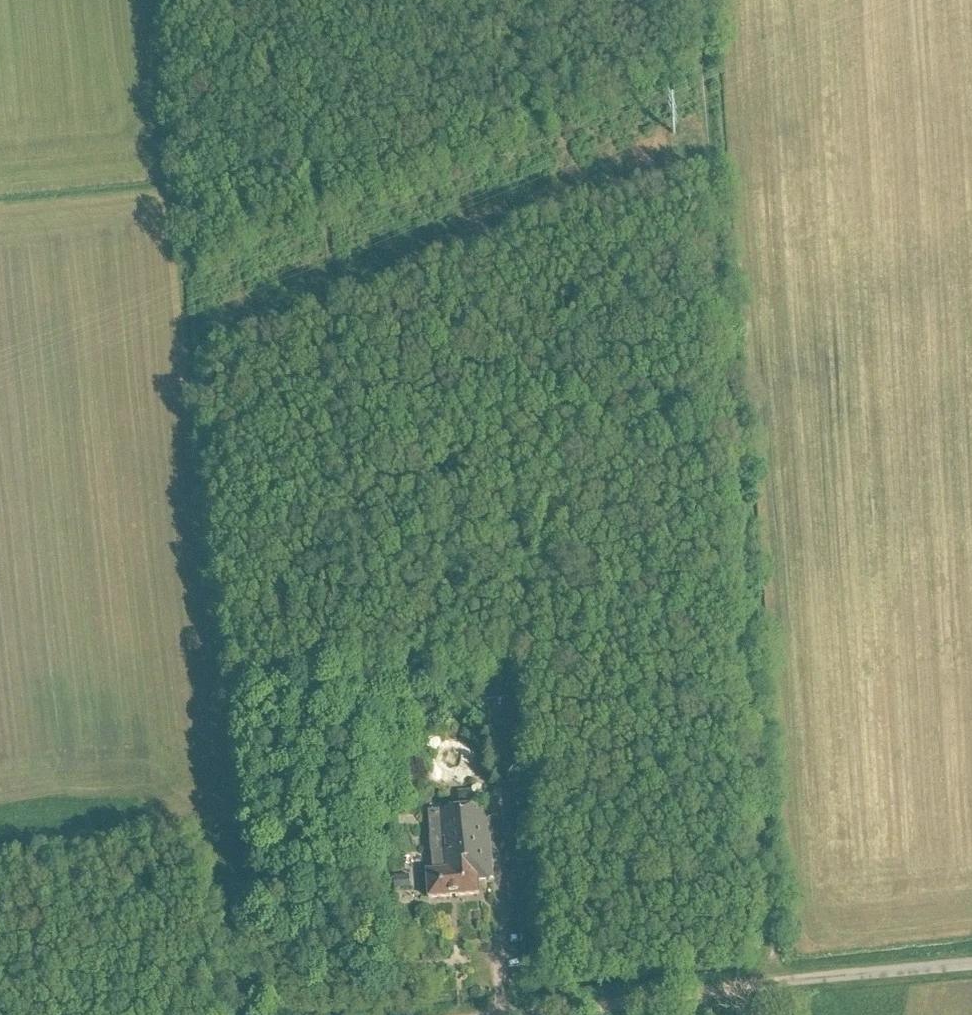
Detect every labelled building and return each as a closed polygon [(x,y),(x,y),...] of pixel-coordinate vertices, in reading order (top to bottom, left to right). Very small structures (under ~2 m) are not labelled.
[(478,882),(494,881),(487,808),(429,813),(433,867),(427,868),(427,873),(429,900),(480,896),(478,882)]
